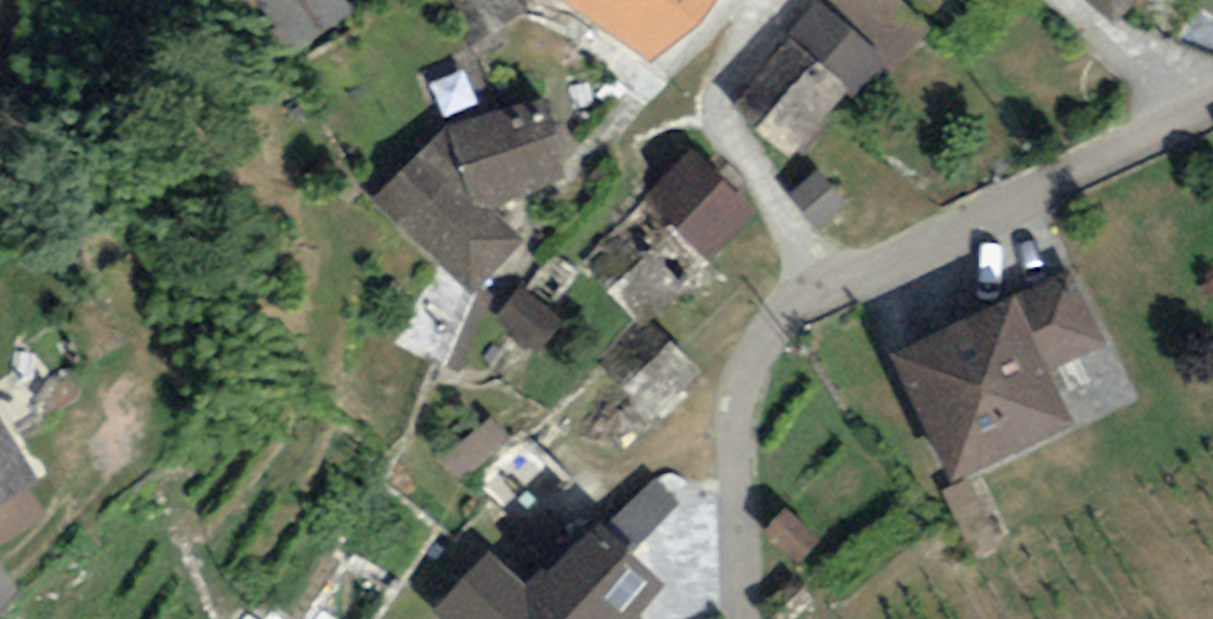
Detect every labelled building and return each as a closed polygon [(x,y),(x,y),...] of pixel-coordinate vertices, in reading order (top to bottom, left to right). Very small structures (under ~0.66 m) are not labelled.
[(350,0),(261,0),(294,45),(352,3),(350,0)] [(647,51),(694,0),(569,0),(647,51)] [(814,0),(812,0),(737,94),(808,151),(884,56),(814,0)] [(1112,9),(1120,0),(1102,0),(1112,9)] [(546,86),(452,113),(370,199),(472,288),(526,232),(492,199),(572,176),(546,86)] [(754,206),(692,144),(584,251),(646,313),(754,206)] [(850,199),(818,164),(789,190),(820,225),(850,199)] [(1016,285),(1051,364),(1109,338),(1073,259),(1016,285)] [(561,317),(518,284),(494,314),(538,347),(561,317)] [(1051,364),(1016,285),(886,341),(943,470),(1072,412),(1051,364)] [(703,362),(650,316),(606,366),(659,412),(703,362)] [(35,469),(0,411),(0,490),(35,469)] [(665,570),(594,507),(528,580),(490,546),(438,603),(456,618),(639,618),(628,612),(665,570)]
